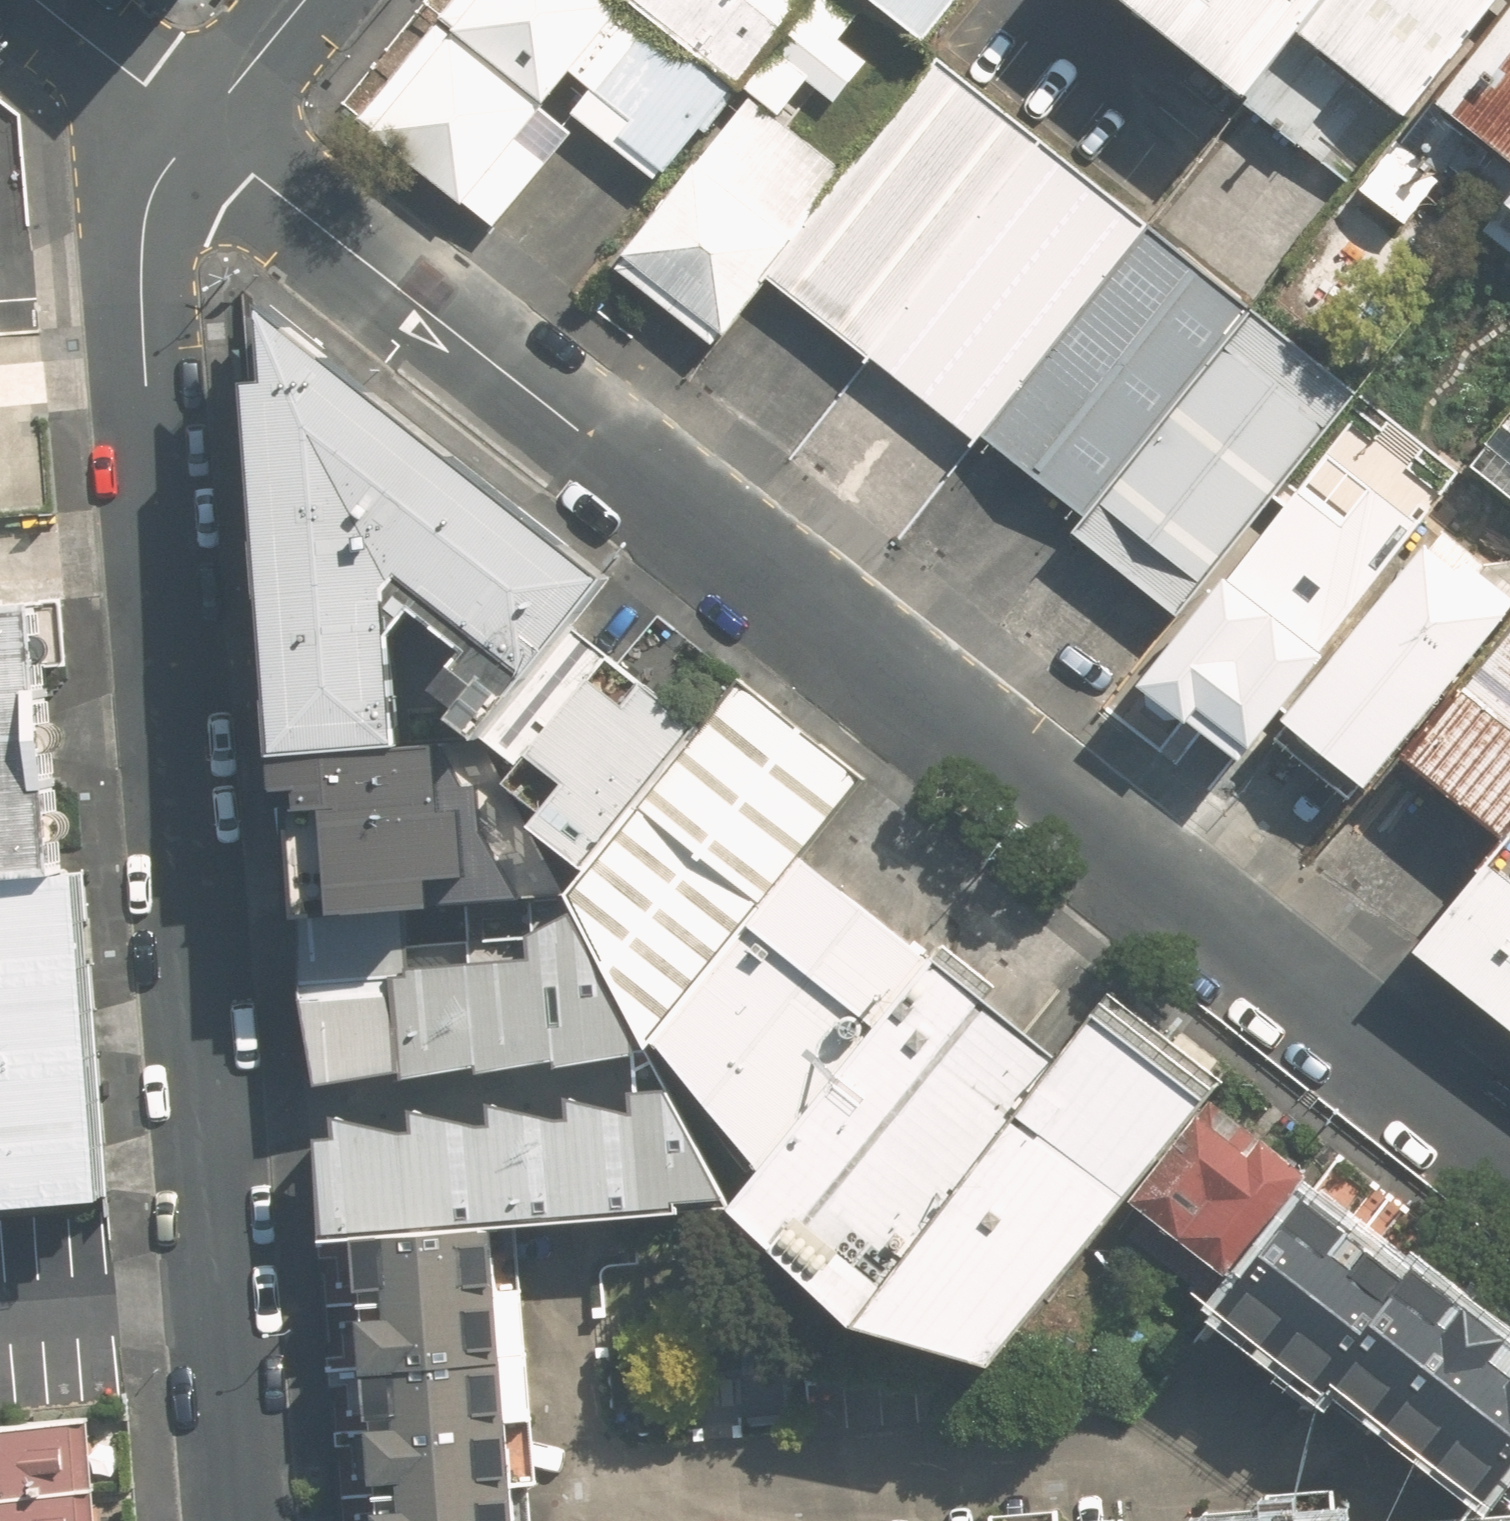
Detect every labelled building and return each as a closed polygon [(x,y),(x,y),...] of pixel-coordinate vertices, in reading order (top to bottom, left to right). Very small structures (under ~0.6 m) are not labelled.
[(628,0),(456,0),(440,20),(574,124),(575,126),(663,186),(740,89),(628,0)] [(740,89),(811,0),(628,0),(740,89)] [(926,42),(959,0),(872,0),(926,42)] [(1249,97),(1324,0),(1127,0),(1249,97)] [(1495,0),(1324,0),(1249,97),(1245,101),(1350,184),(1408,111),(1495,0)] [(1503,206),(1509,198),(1509,0),(1495,0),(1408,111),(1419,122),(1367,189),(1410,224),(1455,168),(1503,206)] [(496,226),(575,126),(574,124),(440,20),(361,120),(496,226)] [(872,357),(1048,140),(940,54),(765,276),(870,359),(872,357)] [(621,270),(711,341),(845,171),(841,167),(750,97),(627,254),(631,257),(621,270)] [(982,435),(1149,222),(1048,140),(872,357),(975,444),(982,435)] [(1503,206),(1445,281),(1507,329),(1509,326),(1509,198),(1503,206)] [(1149,222),(982,435),(1084,518),(1253,308),(1149,222)] [(572,626),(611,576),(491,481),(267,305),(273,384),(250,385),(272,665),(279,754),(403,743),(394,634),(413,611),(470,656),(442,691),(470,714),(458,729),(470,738),(482,737),(484,737),(488,734),(569,629),(572,626)] [(1276,494),(1309,453),(1357,391),(1253,308),(1084,518),(1075,528),(1178,615),(1276,494)] [(1398,426),(1357,394),(1319,442),(1335,455),(1340,449),(1364,468),(1398,426)] [(1504,418),(1461,472),(1509,510),(1509,423),(1504,418)] [(1309,453),(1276,494),(1304,516),(1337,475),(1309,453)] [(1360,563),(1287,506),(1262,536),(1250,527),(1130,679),(1218,750),(1231,734),(1239,742),(1315,648),(1301,638),(1335,595),(1360,563)] [(1451,525),(1432,548),(1421,541),(1283,713),(1362,778),(1498,610),(1500,610),(1506,615),(1508,618),(1509,615),(1509,553),(1485,552),(1451,525)] [(69,871),(58,734),(48,598),(0,602),(0,877),(69,871)] [(1509,832),(1509,620),(1404,746),(1509,832)] [(636,805),(700,726),(595,644),(572,626),(569,629),(488,734),(529,766),(514,785),(549,810),(536,828),(588,869),(636,805)] [(804,853),(866,778),(738,676),(700,726),(636,805),(588,869),(568,894),(578,914),(640,1031),(650,1049),(653,1055),(660,1045),(763,1168),(932,958),(830,874),(804,853)] [(403,743),(279,754),(296,875),(302,915),(411,905),(503,896),(486,746),(403,743)] [(1423,958),(1509,1026),(1509,880),(1495,868),(1423,958)] [(0,877),(0,1202),(111,1193),(108,1166),(97,1030),(84,870),(69,871),(0,877)] [(416,968),(411,905),(302,915),(312,939),(307,988),(321,1059),(322,1078),(323,1087),(411,1071),(411,1079),(486,1065),(486,1073),(564,1059),(565,1067),(641,1052),(641,1043),(640,1031),(578,914),(575,916),(536,936),(538,960),(416,968)] [(856,1300),(1056,1050),(1046,1041),(994,1000),(1002,990),(943,943),(932,958),(763,1168),(734,1204),(856,1300)] [(1056,1050),(856,1300),(1001,1334),(1213,1083),(1098,994),(1056,1050)] [(727,1200),(670,1092),(644,1093),(646,1117),(581,1102),(582,1123),(564,1124),(499,1108),(501,1129),(486,1130),(421,1114),(422,1135),(419,1135),(342,1117),(344,1141),(321,1144),(328,1234),(725,1203),(728,1203),(727,1200)] [(1231,1278),(1311,1181),(1222,1108),(1142,1206),(1151,1213),(1133,1235),(1206,1295),(1225,1273),(1231,1278)] [(1277,1344),(1360,1238),(1308,1197),(1225,1304),(1277,1344)] [(371,1304),(507,1293),(501,1222),(366,1233),(371,1304)] [(1360,1238),(1277,1344),(1325,1382),(1334,1371),(1409,1277),(1360,1238)] [(1379,1407),(1463,1299),(1419,1264),(1409,1277),(1334,1371),(1379,1407)] [(376,1368),(512,1357),(507,1293),(371,1304),(376,1368)] [(1379,1407),(1437,1451),(1509,1358),(1509,1336),(1463,1299),(1379,1407)] [(381,1432),(517,1421),(512,1357),(376,1368),(381,1432)] [(1437,1451),(1487,1492),(1509,1463),(1509,1358),(1437,1451)] [(98,1486),(91,1417),(0,1425),(0,1494),(98,1486)] [(385,1495),(522,1485),(517,1421),(381,1432),(385,1495)] [(522,1485),(385,1495),(387,1520),(524,1520),(522,1485)] [(98,1486),(0,1494),(0,1520),(101,1520),(98,1486)] [(1197,1518),(1198,1520),(1329,1520),(1328,1508),(1197,1518)]
